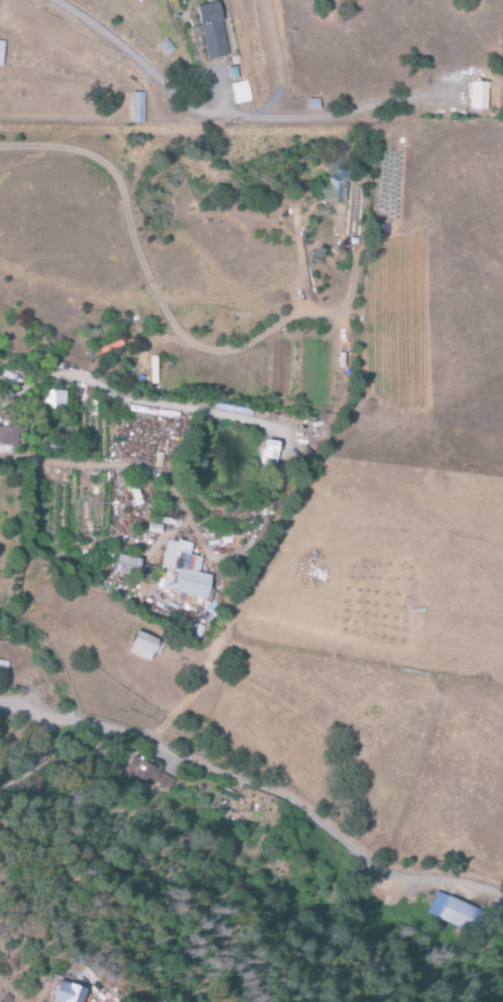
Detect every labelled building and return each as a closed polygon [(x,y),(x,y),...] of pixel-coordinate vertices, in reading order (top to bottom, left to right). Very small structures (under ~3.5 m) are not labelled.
[(227,56),(217,2),(194,7),(204,60),(227,56)] [(165,56),(173,49),(164,39),(156,46),(165,56)] [(250,101),(246,81),(229,85),(233,105),(250,101)] [(468,110),(486,110),(487,83),(469,82),(468,110)] [(143,93),(129,93),(129,124),(142,124),(143,93)] [(317,100),(304,99),(304,110),(317,111),(317,100)] [(315,201),(344,200),(343,168),(324,169),(325,184),(315,185),(315,201)] [(62,408),(62,391),(42,391),(43,409),(62,408)] [(16,428),(0,428),(0,448),(6,447),(17,447),(16,428)] [(275,443),(260,441),(257,465),(272,467),(275,443)] [(207,576),(198,574),(200,558),(188,556),(190,543),(164,539),(159,570),(160,571),(156,591),(170,593),(169,602),(202,607),(207,576)] [(133,579),(137,560),(114,554),(110,573),(133,579)] [(158,656),(162,642),(131,633),(124,655),(148,662),(150,653),(158,656)] [(174,779),(158,773),(161,766),(133,755),(125,775),(169,792),(174,779)] [(477,910),(434,892),(425,914),(468,932),(477,910)] [(81,988),(50,978),(42,1001),(46,1001),(76,1001),(81,988)]
